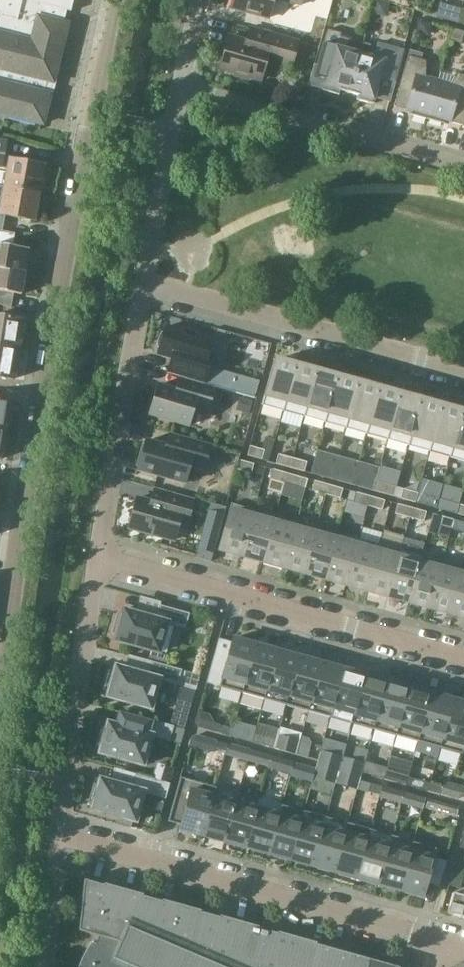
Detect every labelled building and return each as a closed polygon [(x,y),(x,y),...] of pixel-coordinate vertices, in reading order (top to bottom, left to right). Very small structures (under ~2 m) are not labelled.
[(63,23),(66,10),(71,12),(74,0),(0,0),(0,113),(43,124),(68,24),(63,23)] [(231,8),(270,18),(275,2),(279,0),(234,0),(231,8)] [(431,24),(420,21),(417,33),(424,34),(430,31),(431,24)] [(342,91),(350,93),(361,54),(348,51),(351,40),(341,37),(342,34),(329,30),(320,62),(332,65),(325,91),(340,95),(342,91)] [(450,43),(463,47),(463,41),(463,34),(454,31),(450,43)] [(293,67),(300,43),(269,34),(265,47),(230,37),(221,69),(236,73),(235,76),(249,80),(250,77),(262,80),(266,64),(272,61),(293,67)] [(361,54),(350,93),(359,95),(358,100),(373,104),(380,78),(396,83),(405,51),(378,44),(377,48),(363,44),(361,54)] [(412,115),(428,120),(439,81),(427,78),(427,61),(421,60),(423,55),(410,52),(395,107),(408,110),(409,107),(414,108),(412,115)] [(463,125),(463,121),(463,75),(458,73),(451,84),(439,81),(428,120),(444,124),(446,117),(452,119),(451,122),(463,125)] [(42,177),(45,165),(11,159),(12,158),(4,156),(6,143),(5,142),(5,138),(0,137),(0,167),(2,167),(8,168),(5,187),(40,193),(40,190),(44,189),(45,180),(42,177)] [(5,220),(6,216),(35,221),(40,193),(5,187),(0,186),(0,219),(5,220)] [(26,273),(30,249),(13,246),(15,234),(0,231),(0,269),(26,273)] [(12,308),(14,294),(22,295),(26,273),(0,269),(0,305),(12,308)] [(19,350),(22,334),(25,335),(27,324),(24,324),(24,320),(0,316),(0,347),(19,350)] [(181,377),(181,378),(204,385),(213,355),(209,354),(213,341),(198,336),(198,334),(197,333),(194,332),(191,331),(187,330),(183,330),(183,332),(167,327),(163,333),(162,335),(160,338),(160,340),(159,342),(159,344),(159,346),(159,347),(161,348),(159,354),(173,358),(169,374),(181,377)] [(0,347),(0,378),(14,380),(15,376),(18,377),(20,366),(17,365),(19,350),(0,347)] [(261,406),(283,412),(295,368),(273,362),(263,397),(264,397),(261,406)] [(283,412),(304,418),(316,373),(295,368),(283,412)] [(304,418),(325,424),(337,379),(316,373),(304,418)] [(235,393),(255,398),(260,382),(240,376),(235,393)] [(204,385),(181,378),(177,391),(158,386),(150,415),(189,427),(194,408),(208,412),(215,388),(204,385)] [(325,424),(345,429),(358,385),(337,379),(325,424)] [(345,429),(366,435),(378,391),(358,385),(345,429)] [(366,435),(387,441),(399,397),(378,391),(366,435)] [(387,441),(408,447),(420,402),(399,397),(387,441)] [(6,430),(6,427),(10,427),(13,412),(9,412),(10,400),(0,399),(0,429),(6,430)] [(240,399),(237,410),(249,413),(252,402),(240,399)] [(408,447),(429,453),(441,408),(420,402),(408,447)] [(429,453),(450,458),(462,414),(441,408),(429,453)] [(463,462),(463,415),(462,414),(450,458),(463,462)] [(138,459),(141,460),(138,471),(184,483),(189,465),(210,471),(217,447),(184,438),(181,450),(146,441),(145,444),(143,443),(138,459)] [(250,447),(247,457),(269,463),(275,441),(265,438),(262,450),(250,447)] [(275,465),(290,469),(292,459),(278,455),(275,465)] [(292,459),(290,469),(304,473),(307,463),(292,459)] [(237,470),(251,475),(254,465),(239,461),(237,470)] [(317,476),(331,480),(334,470),(320,467),(317,476)] [(270,480),(284,484),(287,474),(273,470),(270,480)] [(334,470),(331,480),(346,484),(348,474),(334,470)] [(287,474),(284,484),(299,488),(301,478),(287,474)] [(359,488),(373,492),(376,482),(361,478),(359,488)] [(312,491),(326,495),(329,486),(314,482),(312,491)] [(376,482),(373,492),(387,496),(390,486),(376,482)] [(329,486),(326,495),(340,499),(343,490),(329,486)] [(401,499),(415,503),(417,494),(403,490),(401,499)] [(129,528),(168,538),(171,527),(174,528),(178,526),(180,518),(188,520),(194,500),(161,491),(158,501),(154,503),(137,498),(129,528)] [(353,503),(368,507),(370,497),(356,493),(353,503)] [(417,494),(415,503),(429,507),(432,498),(417,494)] [(370,497),(368,507),(382,511),(385,501),(370,497)] [(442,511),(457,515),(459,505),(445,501),(442,511)] [(211,562),(226,507),(211,503),(195,558),(211,562)] [(233,552),(242,555),(254,511),(231,505),(219,548),(224,550),(223,552),(232,555),(233,552)] [(395,514),(409,518),(412,509),(398,505),(395,514)] [(412,509),(409,518),(423,522),(426,513),(412,509)] [(242,555),(263,561),(275,517),(254,511),(242,555)] [(437,526),(451,530),(454,520),(439,516),(437,526)] [(263,561),(283,566),(296,523),(275,517),(263,561)] [(451,530),(463,534),(463,523),(454,520),(451,530)] [(283,566),(304,572),(317,528),(296,523),(283,566)] [(304,572),(325,578),(337,534),(317,528),(304,572)] [(325,578),(346,584),(358,540),(337,534),(325,578)] [(346,584),(367,590),(379,545),(358,540),(346,584)] [(367,590),(388,595),(400,551),(379,545),(367,590)] [(388,595),(409,601),(421,557),(418,565),(399,559),(401,551),(400,551),(388,595)] [(409,601),(430,607),(442,563),(421,557),(409,601)] [(430,607),(450,613),(463,569),(442,563),(430,607)] [(463,617),(463,569),(450,613),(463,617)] [(168,624),(186,629),(190,614),(160,606),(156,619),(124,610),(122,615),(118,614),(112,634),(117,635),(115,641),(160,653),(168,624)] [(207,683),(243,693),(257,645),(233,638),(233,639),(233,642),(220,638),(207,683)] [(243,693),(265,699),(279,651),(257,645),(243,693)] [(265,699),(287,705),(300,657),(279,651),(265,699)] [(287,705),(309,711),(322,663),(300,657),(287,705)] [(107,697),(152,710),(160,680),(196,690),(200,676),(152,662),(148,675),(116,666),(115,672),(110,670),(104,691),(109,692),(107,697)] [(309,711),(331,717),(344,669),(322,663),(309,711)] [(331,717),(353,723),(366,675),(344,669),(331,717)] [(353,723),(375,729),(388,681),(366,675),(353,723)] [(375,729),(397,736),(410,688),(388,681),(375,729)] [(185,730),(196,690),(181,686),(170,726),(174,727),(185,730)] [(397,736),(419,742),(432,694),(410,688),(397,736)] [(419,742),(441,748),(454,700),(432,694),(419,742)] [(441,748),(463,754),(463,753),(463,702),(454,700),(441,748)] [(100,753),(144,766),(152,736),(170,741),(174,727),(170,726),(144,719),(140,732),(108,723),(107,728),(102,727),(96,747),(101,748),(100,753)] [(219,733),(231,736),(234,728),(222,725),(219,733)] [(241,739),(253,742),(255,734),(244,731),(241,739)] [(255,734),(253,742),(265,746),(267,737),(255,734)] [(229,744),(217,740),(198,735),(195,747),(214,753),(214,754),(225,757),(226,755),(229,744)] [(289,739),(285,752),(296,754),(298,746),(300,742),(289,739)] [(325,739),(319,760),(318,764),(328,767),(339,771),(343,758),(346,746),(325,739)] [(248,761),(249,758),(251,750),(229,744),(226,755),(248,761)] [(298,746),(296,754),(308,758),(310,749),(298,746)] [(273,756),(251,750),(249,758),(248,761),(270,768),(273,756)] [(292,770),(294,763),(294,762),(273,756),(270,768),(269,768),(291,774),(292,770)] [(339,771),(352,774),(361,776),(362,772),(364,764),(343,758),(339,771)] [(303,773),(305,766),(294,763),(292,770),(303,773)] [(318,764),(317,768),(314,777),(336,783),(339,771),(328,767),(318,764)] [(154,780),(166,783),(168,784),(172,769),(158,765),(154,780)] [(407,785),(417,788),(429,791),(431,783),(434,772),(413,765),(409,777),(407,785)] [(375,768),(373,776),(385,779),(387,771),(375,768)] [(361,776),(352,774),(339,771),(336,783),(357,789),(360,780),(361,776)] [(387,771),(385,779),(407,785),(409,777),(387,771)] [(154,780),(136,775),(133,788),(100,779),(99,784),(94,783),(89,803),(93,804),(92,810),(136,822),(144,793),(162,797),(166,783),(154,780)] [(180,828),(180,829),(203,835),(217,787),(182,777),(169,821),(181,825),(181,828),(180,828)] [(369,792),(381,795),(383,787),(371,783),(369,792)] [(431,783),(429,791),(441,795),(443,786),(431,783)] [(203,835),(225,841),(236,802),(215,797),(218,787),(217,787),(203,835)] [(404,792),(383,787),(381,795),(380,797),(401,804),(404,792)] [(401,804),(423,809),(426,799),(404,792),(401,804)] [(247,847),(269,854),(283,805),(261,799),(258,808),(247,847)] [(456,817),(459,808),(429,800),(426,808),(456,817)] [(225,841),(247,847),(258,808),(236,802),(225,841)] [(269,854),(291,860),(305,811),(283,805),(269,854)] [(291,860),(313,866),(327,817),(305,811),(291,860)] [(131,828),(133,821),(118,817),(116,824),(131,828)] [(313,866),(335,872),(349,823),(327,817),(313,866)] [(335,872),(357,878),(371,830),(349,823),(335,872)] [(379,884),(393,836),(371,830),(357,878),(379,884)] [(379,884),(401,890),(415,842),(393,836),(379,884)] [(415,842),(401,890),(424,897),(425,896),(424,896),(428,884),(440,887),(448,861),(435,858),(437,849),(415,842)] [(457,855),(455,862),(463,865),(463,857),(457,855)] [(455,862),(453,870),(463,873),(463,865),(455,862)] [(462,881),(463,875),(463,873),(453,870),(451,878),(462,881)] [(448,886),(460,889),(462,881),(451,878),(448,886)] [(91,943),(89,947),(85,953),(83,957),(81,963),(79,966),(397,966),(86,880),(80,931),(99,936),(97,944),(94,943),(92,942),(91,943)] [(453,895),(447,914),(463,919),(463,898),(453,895)]
